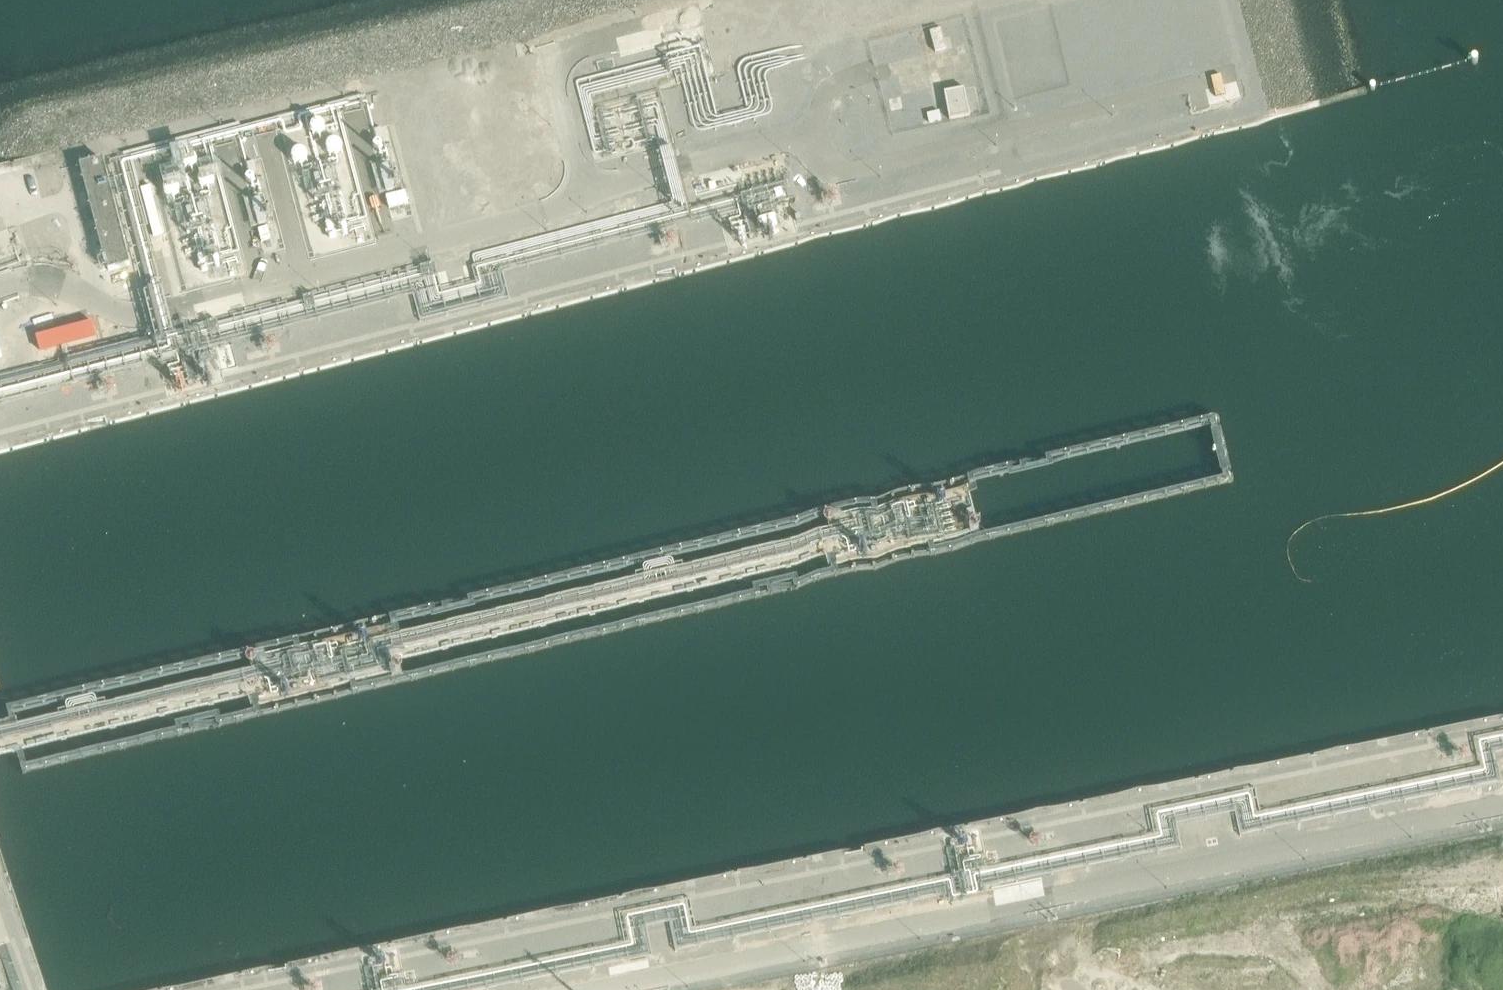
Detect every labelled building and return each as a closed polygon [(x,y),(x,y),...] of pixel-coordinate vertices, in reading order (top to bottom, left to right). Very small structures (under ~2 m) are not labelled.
[(941,29),(929,32),(935,53),(947,50),(941,29)] [(971,116),(964,89),(943,94),(949,121),(971,116)] [(942,122),(939,111),(926,113),(929,125),(942,122)]
